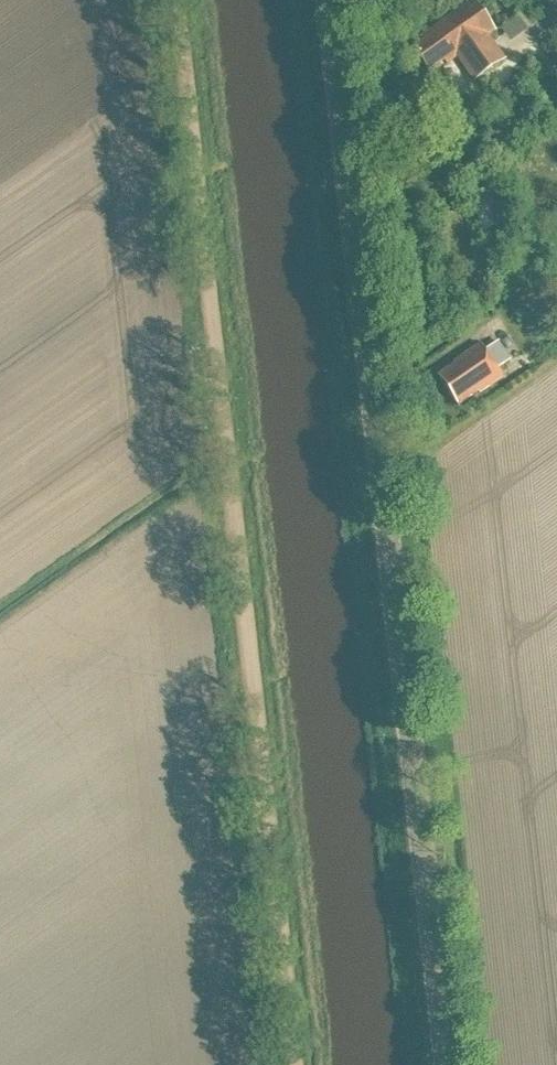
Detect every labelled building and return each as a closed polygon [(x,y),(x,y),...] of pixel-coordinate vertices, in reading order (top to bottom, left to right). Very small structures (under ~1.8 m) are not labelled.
[(423,42),(412,50),(429,74),(444,63),(446,66),(457,59),(474,83),(504,61),(487,38),(495,33),(472,2),(421,39),(423,42)] [(481,235),(504,228),(497,206),(495,207),(490,189),(469,196),(481,235)] [(454,367),(437,378),(457,407),(478,393),(479,395),(502,380),(496,371),(510,362),(498,344),(484,353),(480,346),(453,365),(454,367)]
